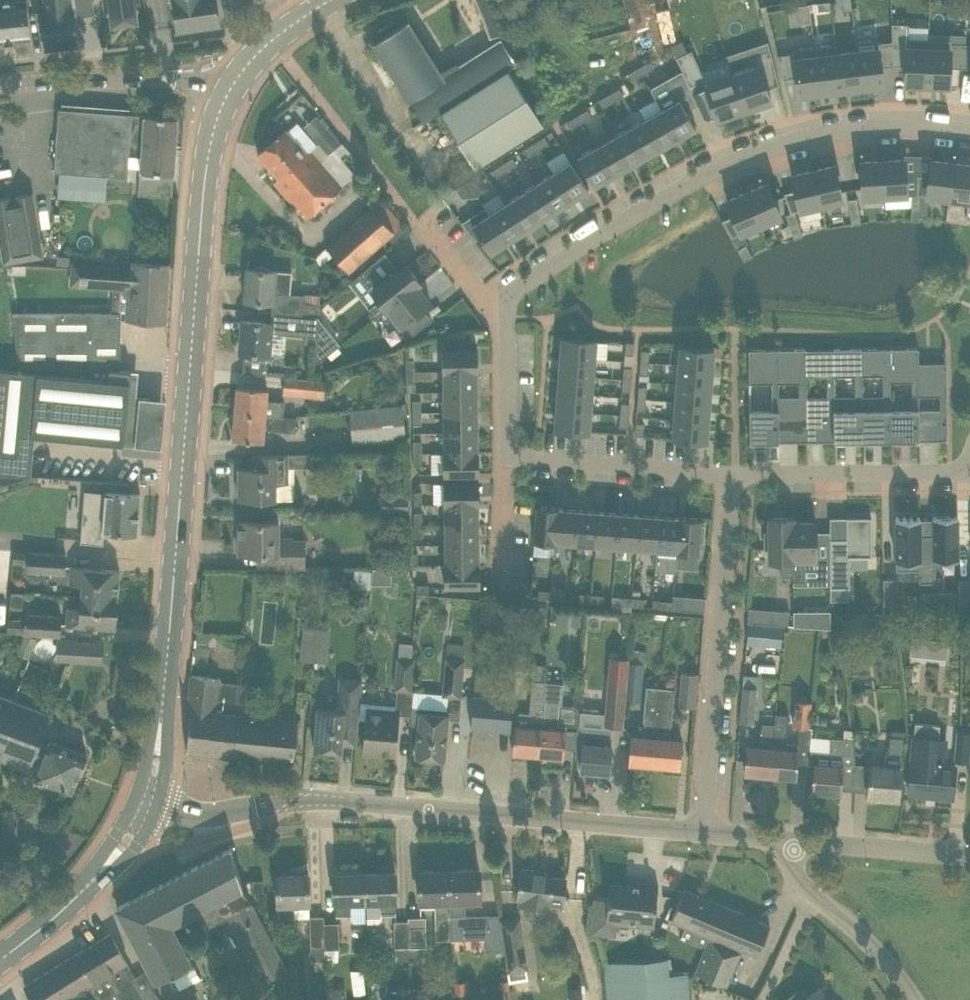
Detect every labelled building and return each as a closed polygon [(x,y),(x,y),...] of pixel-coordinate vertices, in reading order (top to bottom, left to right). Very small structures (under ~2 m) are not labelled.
[(3,42),(3,43),(14,42),(14,40),(29,39),(25,0),(14,0),(0,1),(0,42),(3,42)] [(45,48),(78,45),(74,6),(71,6),(71,0),(43,0),(43,3),(38,3),(45,48)] [(105,8),(109,7),(111,24),(138,20),(135,4),(139,3),(139,0),(104,0),(105,8)] [(176,31),(221,24),(217,0),(171,0),(176,31)] [(491,35),(517,25),(507,0),(477,0),(491,35)] [(831,8),(829,0),(817,2),(818,10),(831,8)] [(843,8),(851,7),(850,0),(842,0),(843,8)] [(788,3),(789,21),(811,20),(810,2),(788,3)] [(508,67),(515,63),(500,39),(442,77),(407,21),(375,42),(425,120),(440,111),(474,166),(542,123),(508,67)] [(855,38),(860,86),(883,83),(880,64),(890,64),(892,22),(890,22),(889,40),(877,39),(877,36),(855,38)] [(892,22),(890,64),(892,64),(892,46),(906,47),(905,83),(927,83),(928,38),(907,37),(907,23),(892,22)] [(673,26),(660,29),(663,41),(675,38),(673,26)] [(834,41),(840,89),(860,86),(855,38),(854,39),(855,48),(837,50),(836,41),(834,41)] [(928,38),(927,83),(949,84),(949,66),(962,67),(965,43),(950,42),(950,39),(928,38)] [(814,43),(820,91),(840,89),(834,41),(814,43)] [(796,76),(798,94),(820,91),(814,43),(792,46),(792,48),(776,50),(783,78),(796,76)] [(962,67),(969,68),(969,43),(965,43),(962,67)] [(704,79),(691,49),(675,56),(689,86),(704,79)] [(732,75),(744,112),(761,106),(760,103),(770,100),(766,88),(779,84),(770,49),(753,54),(757,66),(732,75)] [(642,74),(652,68),(648,61),(638,66),(642,74)] [(642,74),(638,66),(627,72),(631,80),(642,74)] [(732,75),(705,84),(717,118),(727,114),(728,118),(744,112),(732,75)] [(613,100),(623,94),(619,87),(609,93),(613,100)] [(613,100),(609,93),(598,99),(602,106),(613,100)] [(695,128),(679,98),(661,108),(678,138),(695,128)] [(174,172),(178,116),(58,108),(54,172),(128,176),(129,155),(141,156),(140,171),(174,172)] [(581,122),(591,116),(587,108),(576,114),(581,122)] [(678,138),(661,108),(645,118),(661,147),(678,138)] [(570,128),(581,122),(576,114),(566,120),(570,128)] [(661,147),(645,118),(628,127),(645,157),(661,147)] [(257,153),(278,177),(273,181),(305,217),(342,185),(310,149),(317,143),(295,119),(257,153)] [(313,136),(328,153),(340,143),(325,126),(313,136)] [(645,157),(628,127),(611,137),(628,166),(645,157)] [(539,149),(549,142),(544,135),(534,142),(539,149)] [(628,166),(611,137),(594,146),(611,176),(628,166)] [(327,154),(335,163),(350,151),(342,142),(327,154)] [(539,149),(534,142),(524,148),(528,155),(539,149)] [(611,176),(594,146),(577,156),(594,186),(611,176)] [(507,170),(517,163),(512,156),(502,163),(507,170)] [(906,194),(904,158),(882,159),(884,195),(906,194)] [(884,195),(882,159),(860,160),(862,196),(884,195)] [(948,197),(952,161),(931,159),(929,175),(917,173),(916,193),(948,197)] [(588,189),(570,160),(553,171),(571,200),(588,189)] [(952,161),(948,197),(968,200),(966,217),(969,217),(969,164),(952,161)] [(496,176),(507,170),(502,163),(492,169),(496,176)] [(842,199),(834,164),(813,169),(821,204),(842,199)] [(821,204),(813,169),(792,174),(795,190),(784,192),(790,211),(821,204)] [(571,200),(553,171),(537,181),(555,210),(571,200)] [(484,184),(478,174),(469,180),(475,190),(484,184)] [(477,194),(467,179),(456,187),(462,196),(476,195),(477,194)] [(555,210),(537,181),(521,192),(539,220),(555,210)] [(780,215),(766,182),(746,191),(760,224),(780,215)] [(60,195),(102,198),(103,188),(61,185),(60,195)] [(760,224),(746,191),(726,199),(732,214),(721,219),(731,236),(760,224)] [(4,262),(43,255),(32,192),(15,195),(15,197),(11,198),(11,196),(0,197),(0,238),(4,262)] [(539,220),(521,192),(505,202),(523,231),(539,220)] [(325,245),(349,271),(394,232),(393,230),(402,222),(375,193),(366,200),(370,206),(325,245)] [(920,207),(921,194),(911,194),(911,207),(920,207)] [(859,209),(857,197),(848,198),(849,211),(859,209)] [(523,231),(505,202),(488,213),(507,241),(523,231)] [(920,220),(920,207),(911,207),(911,219),(920,220)] [(507,241),(488,213),(485,208),(462,223),(475,239),(480,236),(490,252),(507,241)] [(860,222),(859,209),(849,211),(851,223),(860,222)] [(798,223),(794,211),(785,214),(789,226),(798,223)] [(802,235),(798,223),(789,226),(793,238),(802,235)] [(752,255),(745,244),(738,248),(744,259),(752,255)] [(11,312),(18,369),(91,367),(100,367),(120,366),(121,318),(164,321),(168,264),(71,258),(69,286),(112,289),(110,311),(11,312)] [(383,309),(420,281),(405,263),(373,288),(381,298),(368,308),(375,316),(384,310),(383,309)] [(277,302),(276,312),(319,315),(319,303),(303,301),(304,294),(290,293),(291,271),(247,267),(244,299),(277,302)] [(398,327),(430,302),(416,285),(420,282),(420,281),(383,309),(384,310),(398,327)] [(319,315),(276,312),(276,322),(242,319),(240,351),(270,354),(272,332),(316,335),(316,334),(318,317),(319,316),(319,315)] [(324,328),(316,334),(316,335),(314,363),(315,363),(338,345),(324,328)] [(481,331),(469,332),(469,340),(481,340),(481,331)] [(562,336),(560,355),(594,357),(596,339),(562,336)] [(625,341),(625,353),(633,354),(634,342),(625,341)] [(680,345),(678,363),(712,366),(713,348),(680,345)] [(918,409),(918,395),(917,362),(918,362),(918,347),(889,348),(890,381),(912,381),(912,409),(890,409),(890,440),(918,440),(918,409)] [(833,373),(833,348),(805,349),(805,373),(827,373),(827,394),(806,395),(806,441),(834,440),(834,394),(833,373)] [(833,348),(833,373),(855,373),(855,394),(834,394),(834,440),(862,440),(862,394),(861,373),(861,348),(833,348)] [(890,381),(889,348),(861,348),(861,373),(883,373),(883,394),(862,394),(862,440),(890,440),(890,409),(890,381)] [(478,370),(478,349),(442,349),(442,370),(477,370),(478,370)] [(641,349),(640,361),(648,362),(649,350),(641,349)] [(778,441),(778,396),(778,382),(777,349),(748,349),(749,382),(772,382),(772,410),(749,410),(749,441),(778,441)] [(805,373),(805,349),(777,349),(778,382),(799,382),(799,396),(778,396),(778,441),(806,441),(806,395),(805,373)] [(560,355),(559,373),(593,375),(594,357),(560,355)] [(414,371),(414,359),(406,359),(406,371),(414,371)] [(640,361),(639,373),(647,374),(648,362),(640,361)] [(947,439),(946,361),(918,362),(917,362),(918,395),(940,394),(940,408),(918,409),(918,440),(947,439)] [(678,363),(677,382),(711,384),(712,366),(678,363)] [(624,366),(623,378),(631,379),(632,367),(624,366)] [(18,369),(19,370),(0,368),(0,471),(29,474),(33,434),(123,443),(127,401),(129,371),(91,367),(18,369)] [(477,391),(477,370),(442,370),(442,371),(443,371),(443,391),(477,391)] [(414,383),(414,371),(406,371),(406,383),(414,383)] [(559,373),(558,391),(592,394),(593,375),(559,373)] [(282,394),(324,397),(326,380),(284,376),(282,394)] [(623,378),(622,390),(630,391),(631,379),(623,378)] [(677,382),(675,400),(709,403),(711,384),(677,382)] [(237,385),(235,411),(276,414),(283,413),(284,401),(267,400),(268,388),(237,385)] [(638,385),(637,397),(645,398),(646,386),(638,385)] [(477,411),(477,391),(443,391),(443,411),(477,411)] [(558,391),(556,410),(590,412),(592,394),(558,391)] [(637,397),(636,409),(644,410),(645,398),(637,397)] [(421,412),(421,400),(413,400),(412,412),(421,412)] [(675,400),(674,418),(708,421),(709,403),(675,400)] [(127,401),(123,443),(158,445),(162,403),(127,401)] [(621,402),(620,414),(628,414),(629,402),(621,402)] [(405,439),(402,405),(349,411),(352,445),(405,439)] [(556,410),(555,428),(589,430),(590,412),(556,410)] [(276,414),(235,411),(232,438),(264,441),(265,425),(268,426),(268,429),(295,431),(296,416),(283,415),(283,413),(276,414)] [(478,431),(477,411),(443,411),(444,431),(478,431)] [(421,424),(421,412),(412,412),(412,424),(421,424)] [(620,414),(619,426),(627,427),(628,414),(620,414)] [(674,418),(673,437),(706,439),(708,421),(674,418)] [(635,422),(634,434),(643,435),(644,423),(635,422)] [(478,451),(478,431),(444,431),(444,452),(479,452),(479,451),(478,451)] [(421,452),(421,440),(413,440),(413,452),(421,452)] [(421,465),(421,452),(413,452),(413,465),(421,465)] [(479,452),(444,452),(443,452),(443,473),(479,473),(479,452)] [(310,467),(310,454),(251,453),(251,467),(238,467),(239,499),(276,499),(277,483),(288,483),(288,467),(310,467)] [(479,502),(479,481),(443,481),(443,503),(479,502)] [(84,489),(80,541),(102,543),(103,531),(136,534),(140,494),(105,491),(84,489)] [(422,503),(421,491),(413,491),(413,503),(422,503)] [(386,512),(408,512),(408,494),(385,495),(386,512)] [(478,523),(478,503),(479,503),(479,502),(443,503),(444,503),(444,523),(478,523)] [(555,542),(558,507),(558,506),(536,504),(534,540),(555,542)] [(576,542),(578,508),(558,507),(558,506),(558,507),(555,542),(556,541),(576,542)] [(596,544),(598,510),(578,508),(576,542),(596,544)] [(616,545),(618,512),(598,510),(596,544),(616,545)] [(422,524),(422,512),(414,512),(414,524),(422,524)] [(636,547),(639,513),(618,512),(616,545),(636,547)] [(656,549),(659,515),(639,513),(636,547),(656,549)] [(677,551),(680,516),(680,515),(679,515),(679,516),(659,515),(656,549),(676,550),(676,551),(677,551)] [(702,541),(703,526),(700,525),(701,517),(680,515),(680,516),(677,551),(698,553),(699,540),(702,541)] [(933,535),(920,535),(920,582),(935,582),(935,560),(958,559),(957,515),(933,515),(933,535)] [(793,562),(792,522),(793,521),(793,516),(769,517),(769,532),(765,532),(765,548),(769,548),(769,562),(781,562),(781,575),(793,575),(793,562)] [(845,538),(828,538),(829,587),(848,586),(848,556),(870,556),(870,516),(845,516),(845,538)] [(920,516),(895,516),(896,569),(918,569),(918,582),(920,582),(920,535),(920,516)] [(265,567),(285,567),(305,567),(305,538),(293,538),(293,535),(280,535),(280,521),(238,520),(238,553),(265,553),(265,567)] [(815,568),(815,562),(816,562),(815,521),(793,521),(792,522),(793,562),(793,575),(793,580),(804,580),(804,568),(815,568)] [(479,543),(478,523),(444,523),(445,543),(479,543)] [(422,536),(422,524),(414,524),(414,536),(422,536)] [(479,563),(479,543),(445,543),(445,563),(444,563),(444,564),(480,564),(480,563),(479,563)] [(27,563),(26,571),(64,574),(66,554),(13,549),(12,562),(27,563)] [(418,564),(417,552),(409,552),(410,564),(418,564)] [(480,585),(480,564),(444,564),(444,585),(480,585)] [(80,584),(80,595),(117,598),(119,569),(69,566),(68,583),(80,584)] [(897,577),(883,578),(883,603),(897,603),(897,577)] [(428,592),(429,584),(417,584),(416,592),(428,592)] [(562,599),(563,587),(551,586),(551,590),(550,598),(562,599)] [(550,598),(551,590),(538,589),(538,597),(550,598)] [(953,591),(922,591),(922,608),(953,607),(953,591)] [(590,602),(591,594),(579,593),(578,601),(590,602)] [(602,603),(603,595),(591,594),(590,602),(602,603)] [(681,610),(682,595),(673,594),(672,609),(681,610)] [(117,598),(80,595),(79,607),(66,606),(65,623),(115,627),(117,598)] [(631,605),(632,597),(620,596),(619,604),(631,605)] [(643,606),(644,598),(632,597),(631,605),(643,606)] [(661,600),(660,608),(672,609),(673,601),(661,600)] [(526,604),(524,621),(545,623),(547,606),(526,604)] [(556,606),(554,624),(579,625),(580,607),(556,606)] [(788,625),(789,611),(772,609),(771,623),(783,624),(788,625)] [(830,610),(794,611),(794,626),(830,628),(830,610)] [(6,631),(60,635),(62,615),(24,613),(24,618),(7,617),(6,631)] [(909,617),(901,619),(903,629),(911,628),(909,617)] [(842,620),(843,630),(857,629),(856,619),(842,620)] [(765,623),(763,644),(781,646),(783,624),(771,623),(765,623)] [(299,659),(313,661),(316,627),(302,626),(299,659)] [(316,627),(313,661),(327,662),(330,628),(316,627)] [(828,631),(830,651),(842,649),(840,630),(828,631)] [(912,636),(911,653),(929,655),(931,638),(912,636)] [(441,695),(461,697),(465,658),(445,656),(441,695)] [(395,689),(410,690),(414,658),(398,657),(395,689)] [(267,675),(268,660),(249,659),(247,673),(267,675)] [(626,678),(627,661),(617,659),(615,678),(608,677),(603,725),(623,726),(625,700),(624,700),(626,678)] [(643,662),(627,661),(626,678),(624,700),(625,700),(640,701),(643,662)] [(512,751),(537,753),(544,681),(545,664),(533,663),(528,712),(520,711),(516,715),(512,751)] [(470,726),(510,730),(515,672),(475,668),(470,726)] [(694,706),(697,672),(681,671),(678,706),(694,706)] [(186,751),(231,755),(235,711),(237,712),(240,683),(220,680),(220,677),(190,674),(187,708),(191,709),(186,751)] [(358,718),(359,701),(361,679),(339,676),(335,709),(317,707),(314,747),(342,750),(342,744),(355,745),(358,718)] [(562,682),(544,681),(537,753),(563,756),(564,747),(565,736),(566,728),(566,725),(557,724),(559,703),(562,703),(564,683),(562,682)] [(628,762),(653,764),(660,687),(645,685),(642,720),(644,721),(643,734),(631,733),(628,762)] [(753,722),(756,686),(742,685),(739,721),(753,722)] [(660,687),(653,764),(679,766),(682,738),(669,736),(670,723),(671,723),(674,688),(660,687)] [(861,689),(851,690),(852,701),(862,699),(861,689)] [(33,757),(40,760),(46,745),(39,742),(50,712),(0,694),(0,759),(28,769),(33,757)] [(792,725),(809,727),(811,701),(795,699),(792,725)] [(359,701),(358,718),(366,719),(363,752),(395,755),(399,709),(388,708),(388,704),(359,701)] [(293,761),(297,718),(237,712),(235,711),(231,755),(293,761)] [(415,756),(444,759),(448,713),(420,711),(415,756)] [(774,724),(770,774),(795,776),(798,743),(786,742),(788,714),(775,713),(774,724)] [(939,736),(940,724),(915,722),(908,793),(952,797),(955,763),(946,762),(947,737),(939,736)] [(744,772),(770,774),(774,724),(762,723),(760,744),(747,743),(744,772)] [(610,741),(611,729),(577,726),(577,729),(576,737),(575,748),(575,757),(581,757),(580,769),(609,772),(612,741),(610,741)] [(565,736),(564,747),(575,748),(576,737),(577,729),(566,728),(565,736)] [(960,728),(960,730),(956,729),(953,761),(969,762),(969,754),(969,729),(960,728)] [(868,795),(898,797),(903,731),(891,730),(891,736),(889,751),(885,753),(884,763),(870,762),(868,795)] [(812,790),(841,792),(843,762),(855,763),(853,738),(830,736),(830,737),(811,736),(809,763),(814,764),(812,790)] [(72,791),(80,768),(84,767),(87,760),(85,756),(86,754),(48,740),(46,745),(40,760),(34,777),(72,791)] [(42,803),(29,817),(38,824),(50,811),(42,803)] [(192,960),(173,924),(201,910),(209,924),(221,918),(231,936),(236,934),(262,982),(286,969),(242,886),(243,886),(232,846),(117,906),(155,980),(192,960)] [(517,905),(550,909),(551,904),(562,905),(565,877),(547,875),(548,871),(521,867),(517,899),(518,899),(517,905)] [(479,869),(448,870),(451,939),(484,938),(484,949),(504,948),(502,938),(498,914),(465,915),(465,903),(480,902),(479,869)] [(435,939),(451,939),(448,870),(418,870),(419,904),(434,903),(435,939)] [(395,871),(366,872),(367,922),(378,922),(381,918),(381,914),(395,914),(395,899),(395,871)] [(367,922),(366,872),(335,873),(335,901),(336,901),(336,915),(350,915),(350,919),(353,921),(365,921),(366,924),(367,924),(367,922)] [(276,874),(277,894),(277,905),(278,905),(278,916),(294,916),(294,905),(309,905),(308,874),(276,874)] [(251,879),(252,891),(263,891),(263,879),(251,879)] [(608,899),(594,897),(591,934),(615,936),(616,924),(653,928),(658,883),(632,880),(631,884),(610,882),(608,899)] [(683,888),(670,920),(698,932),(694,942),(704,946),(694,972),(726,985),(741,951),(739,951),(740,949),(756,956),(770,924),(683,888)] [(325,948),(325,922),(324,922),(324,915),(309,916),(310,960),(325,959),(325,948)] [(408,916),(408,920),(409,957),(416,957),(416,946),(426,946),(425,916),(408,916)] [(408,920),(393,920),(394,959),(409,959),(409,957),(408,920)] [(338,922),(325,922),(325,948),(339,948),(338,922)] [(24,985),(34,999),(93,999),(92,998),(113,985),(122,999),(160,999),(143,970),(134,976),(126,962),(128,962),(110,933),(24,985)] [(524,935),(502,938),(504,948),(507,972),(529,968),(524,935)] [(648,955),(661,956),(662,944),(649,943),(648,955)] [(606,999),(690,999),(688,975),(670,976),(668,956),(603,961),(606,999)] [(452,981),(453,993),(469,993),(468,980),(452,981)] [(371,998),(386,999),(387,982),(372,981),(371,998)] [(782,999),(829,999),(818,986),(805,997),(797,988),(782,999)] [(326,999),(338,999),(337,991),(326,991),(326,999)]
